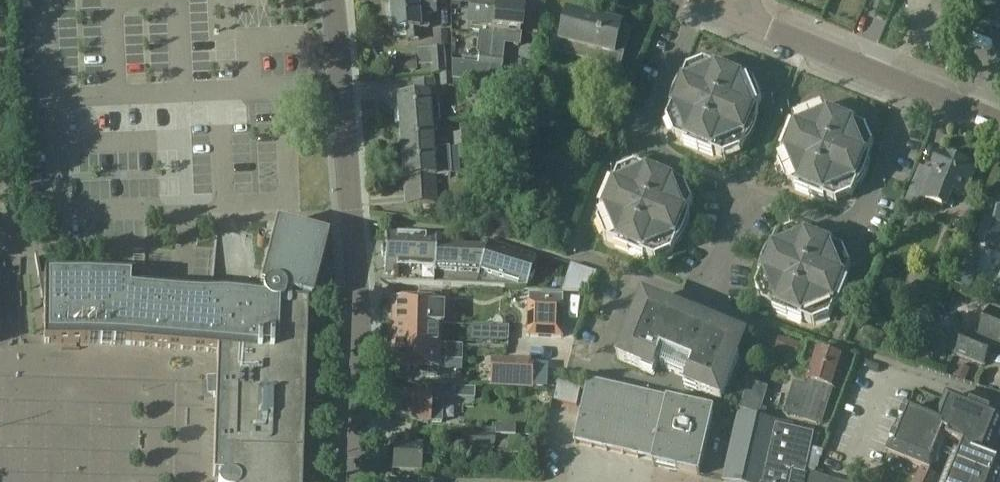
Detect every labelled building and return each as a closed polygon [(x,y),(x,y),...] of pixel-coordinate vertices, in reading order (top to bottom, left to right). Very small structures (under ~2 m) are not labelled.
[(392,32),(395,31),(396,35),(405,35),(405,31),(406,31),(407,42),(420,41),(419,30),(428,29),(427,16),(436,15),(435,0),(389,0),(392,32)] [(467,29),(480,30),(478,56),(477,64),(476,64),(474,83),(488,84),(490,69),(491,60),(493,31),(496,2),(472,0),(469,0),(467,29)] [(493,31),(491,60),(503,61),(505,46),(520,47),(522,32),(520,32),(523,4),(497,2),(496,2),(493,31)] [(555,40),(551,53),(586,61),(596,21),(570,14),(570,16),(563,42),(555,40)] [(596,21),(586,61),(597,64),(599,58),(612,61),(612,59),(613,56),(624,58),(631,30),(596,21)] [(446,73),(444,54),(444,49),(428,50),(429,67),(430,74),(430,76),(439,75),(446,75),(446,74),(446,73)] [(429,67),(428,50),(417,51),(418,68),(420,67),(429,67)] [(416,71),(415,58),(395,59),(396,73),(416,71)] [(491,60),(490,69),(502,70),(503,61),(491,60)] [(462,64),(451,62),(451,74),(452,80),(460,81),(462,64)] [(713,153),(725,158),(725,157),(741,151),(745,141),(747,141),(753,130),(756,122),(758,111),(757,110),(761,99),(760,98),(755,85),(755,84),(743,79),(744,77),(715,65),(714,68),(703,63),(702,64),(689,70),(687,69),(683,81),(680,81),(677,85),(676,88),(675,90),(673,94),(670,104),(669,108),(670,109),(665,121),(677,125),(672,137),(684,142),(684,144),(712,155),(713,153)] [(451,74),(446,75),(439,75),(440,88),(452,87),(452,80),(451,74)] [(410,85),(411,98),(396,99),(398,127),(431,124),(431,123),(439,123),(437,98),(429,98),(429,97),(435,96),(434,83),(410,85)] [(487,101),(487,87),(473,87),(473,101),(487,101)] [(799,114),(795,126),(793,125),(786,136),(784,141),(781,150),(781,154),(782,155),(778,166),(789,171),(783,182),(796,187),(795,189),(824,201),(825,199),(837,203),(838,202),(851,196),(852,197),(856,186),(858,187),(859,183),(864,175),(867,168),(870,160),(870,156),(869,155),(873,145),(872,144),(866,130),(867,129),(855,124),(856,122),(827,110),(826,112),(814,107),(800,115),(799,114)] [(431,127),(431,124),(398,127),(400,152),(433,150),(432,136),(435,136),(435,127),(431,127)] [(469,147),(468,137),(468,134),(452,135),(453,148),(469,147)] [(448,149),(433,150),(400,152),(402,180),(416,179),(434,177),(450,176),(448,149)] [(920,166),(906,202),(918,207),(921,200),(947,211),(953,193),(965,198),(977,170),(939,155),(932,171),(920,166)] [(602,213),(597,224),(608,229),(603,240),(615,245),(615,246),(644,258),(645,256),(656,261),(657,259),(671,254),(672,254),(677,243),(678,244),(685,232),(688,224),(690,213),(689,213),(693,202),(691,201),(686,187),(686,186),(675,182),(676,180),(646,168),(646,170),(634,165),(634,167),(620,172),(618,172),(614,183),(612,183),(610,186),(606,192),(601,206),(600,212),(602,213)] [(434,177),(416,179),(416,189),(402,190),(403,206),(435,203),(434,177)] [(41,293),(44,312),(44,343),(65,343),(75,343),(87,343),(102,344),(102,350),(111,350),(112,344),(133,345),(217,352),(216,382),(207,382),(207,388),(207,395),(216,395),(213,477),(229,477),(229,478),(224,479),(221,481),(301,481),(306,306),(305,306),(306,301),(310,302),(327,241),(276,227),(259,291),(265,293),(262,297),(263,302),(137,291),(134,291),(135,279),(88,277),(45,276),(44,293),(41,293)] [(834,244),(805,232),(804,234),(792,229),(791,231),(778,236),(776,236),(772,247),(771,246),(768,251),(764,256),(759,271),(758,276),(760,276),(755,288),(765,292),(761,303),(773,308),(773,310),(801,322),(802,320),(814,325),(815,323),(829,318),(831,318),(835,307),(836,308),(841,299),(846,290),(848,278),(847,277),(851,266),(850,266),(845,252),(845,251),(833,246),(834,244)] [(534,271),(532,271),(537,258),(484,242),(481,250),(441,249),(441,237),(386,234),(383,277),(393,276),(392,284),(380,284),(380,286),(447,288),(488,289),(526,290),(528,284),(530,285),(533,279),(534,271)] [(938,261),(933,274),(947,279),(952,266),(938,261)] [(968,281),(960,278),(957,286),(965,289),(968,281)] [(569,279),(567,289),(588,293),(590,284),(569,279)] [(392,301),(391,325),(440,328),(442,328),(443,308),(441,308),(441,296),(420,295),(420,302),(392,301)] [(528,296),(527,337),(563,338),(564,297),(528,296)] [(684,376),(685,373),(690,375),(685,388),(701,394),(701,393),(722,401),(740,358),(734,355),(741,339),(729,335),(731,331),(718,325),(718,324),(706,319),(706,320),(685,312),(686,311),(674,306),(674,307),(660,302),(658,306),(647,301),(641,317),(635,315),(617,358),(641,368),(640,369),(653,375),(659,362),(663,364),(662,367),(684,376)] [(919,307),(913,320),(930,327),(936,314),(919,307)] [(991,309),(979,338),(966,333),(957,355),(984,365),(992,344),(999,347),(999,313),(991,309)] [(391,325),(390,345),(439,347),(440,328),(391,325)] [(864,327),(860,336),(881,344),(884,334),(864,327)] [(508,328),(491,328),(491,341),(507,342),(508,328)] [(390,345),(389,370),(419,371),(419,377),(437,377),(437,372),(438,372),(439,362),(461,363),(461,348),(439,347),(390,345)] [(807,380),(795,376),(784,412),(819,423),(830,388),(836,389),(845,360),(817,351),(807,380)] [(492,361),(491,387),(532,389),(533,362),(492,361)] [(958,365),(953,377),(965,382),(970,370),(958,365)] [(582,383),(559,378),(554,401),(577,406),(582,383)] [(589,383),(575,444),(590,447),(653,461),(652,465),(699,475),(714,410),(603,386),(589,383)] [(475,389),(454,388),(453,398),(475,399),(475,389)] [(442,398),(396,396),(395,420),(411,421),(411,423),(429,423),(429,422),(441,423),(442,398)] [(889,454),(930,471),(943,440),(948,441),(946,446),(963,453),(951,481),(999,481),(999,462),(990,458),(999,433),(999,419),(948,397),(938,420),(908,408),(889,454)] [(776,420),(738,411),(723,480),(730,481),(762,481),(776,420)] [(434,438),(434,425),(396,424),(396,437),(434,438)] [(764,481),(803,481),(815,434),(776,426),(764,481)] [(493,437),(461,436),(461,449),(492,450),(493,437)] [(498,437),(497,450),(519,451),(520,438),(498,437)] [(421,448),(394,447),(393,472),(420,473),(421,448)] [(914,481),(941,481),(942,479),(919,469),(914,481)]
